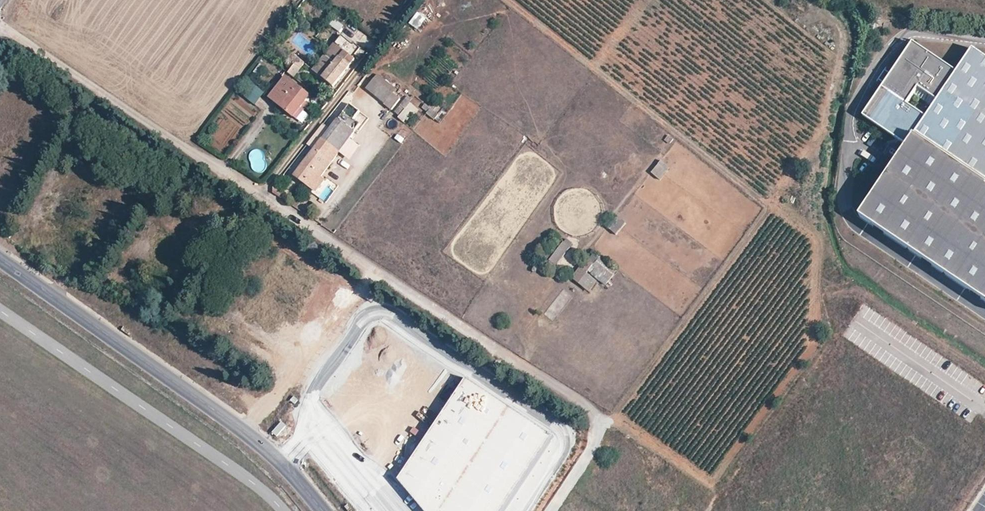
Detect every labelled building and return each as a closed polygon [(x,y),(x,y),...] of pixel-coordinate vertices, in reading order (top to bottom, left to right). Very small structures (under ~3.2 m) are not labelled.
[(408,22),(418,29),(426,17),(417,11),(408,22)] [(341,31),(345,25),(332,17),(328,23),(341,31)] [(340,35),(313,71),(334,87),(353,63),(350,61),(360,47),(353,42),(352,44),(340,35)] [(914,133),(956,70),(913,41),(863,115),(906,144),(914,133)] [(914,133),(984,180),(984,54),(972,46),(956,70),(914,133)] [(288,74),(294,79),(301,70),(294,65),(288,74)] [(377,73),(365,88),(392,109),(404,95),(377,73)] [(269,99),(294,118),(310,98),(284,79),(269,99)] [(241,94),(255,104),(264,92),(251,82),(241,94)] [(406,122),(418,107),(405,97),(393,113),(406,122)] [(293,174),(314,190),(324,177),(321,174),(354,130),(359,123),(352,118),(358,110),(348,103),(337,117),(336,116),(293,174)] [(906,144),(858,216),(984,301),(984,180),(914,133),(906,144)] [(660,159),(650,172),(660,179),(670,167),(660,159)] [(603,223),(616,234),(625,222),(612,212),(603,223)] [(553,242),(539,261),(551,270),(572,243),(565,238),(559,246),(553,242)] [(585,259),(571,278),(579,284),(588,292),(596,281),(586,273),(592,265),(585,259)] [(355,323),(361,327),(326,386),(395,426),(438,352),(363,309),(355,323)] [(464,377),(396,478),(423,510),(498,510),(550,432),(464,377)] [(233,393),(244,401),(249,394),(236,384),(230,390),(233,393)]
